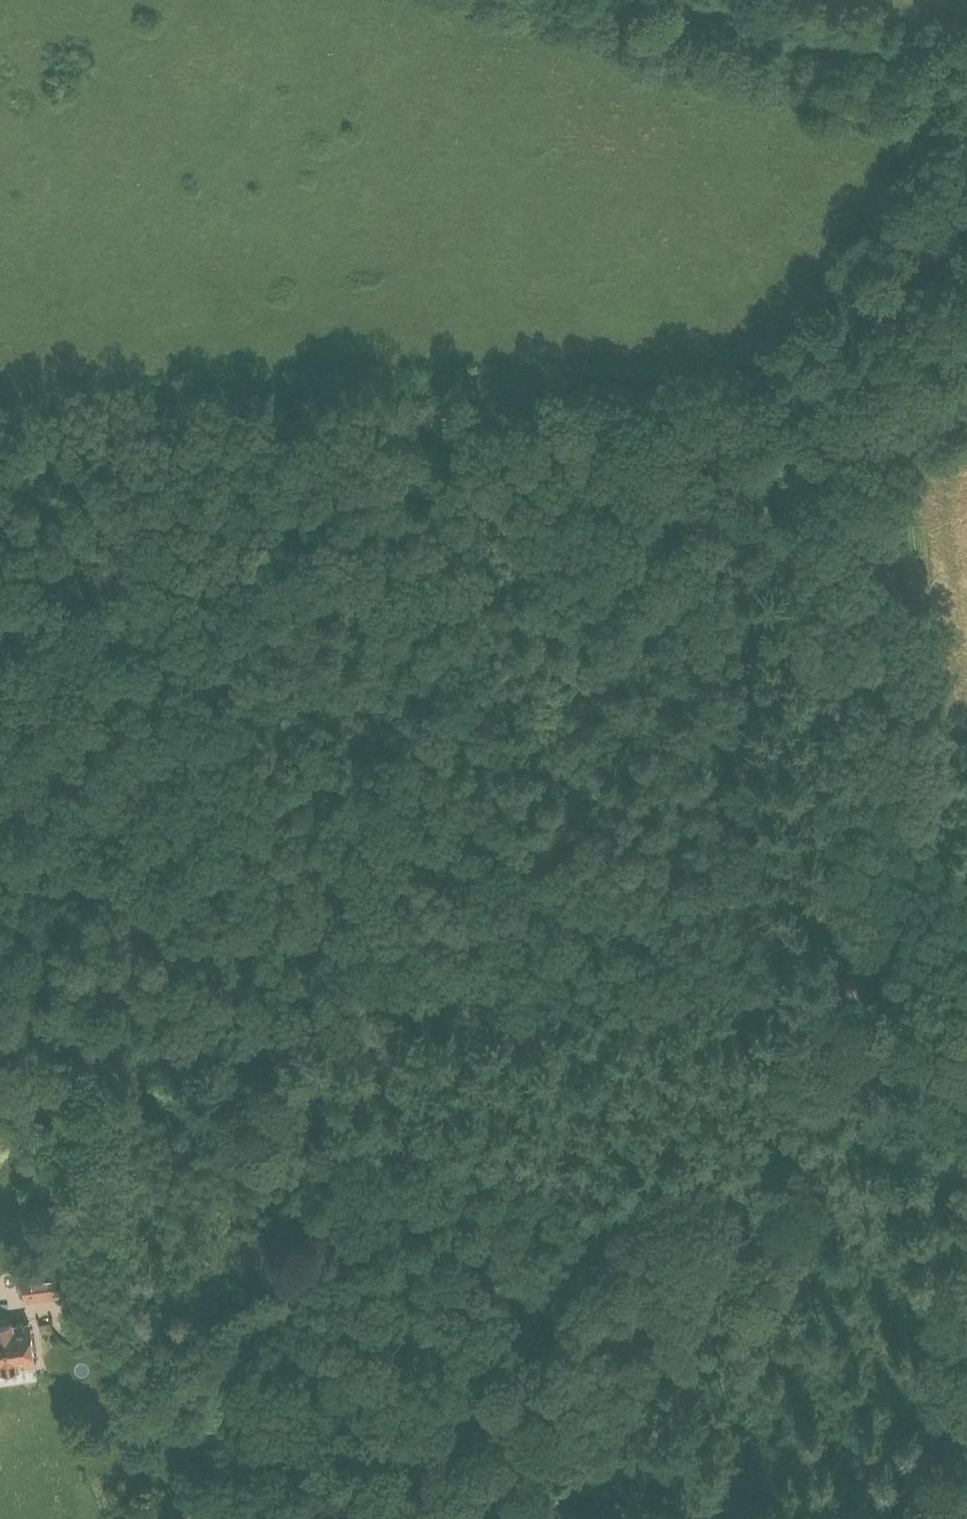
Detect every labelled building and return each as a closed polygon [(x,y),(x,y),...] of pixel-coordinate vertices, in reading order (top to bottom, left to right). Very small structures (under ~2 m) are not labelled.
[(67,1295),(65,1271),(23,1278),(26,1301),(67,1295)] [(74,1298),(41,1300),(42,1322),(75,1320),(74,1298)] [(35,1363),(30,1323),(14,1325),(13,1323),(0,1325),(0,1367),(1,1369),(19,1367),(18,1365),(35,1363)]
